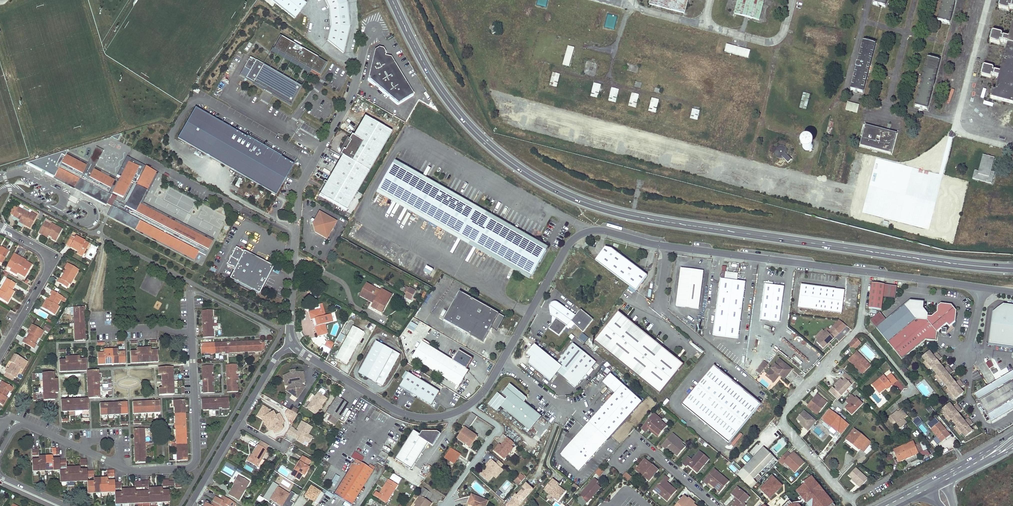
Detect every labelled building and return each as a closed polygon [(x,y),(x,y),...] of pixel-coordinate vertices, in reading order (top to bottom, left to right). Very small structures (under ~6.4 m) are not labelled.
[(302,0),(271,0),(295,19),(307,4),(302,0)] [(343,54),(348,28),(347,3),(346,0),(326,0),(331,11),(332,29),(325,41),(343,54)] [(648,5),(684,15),(688,0),(649,0),(648,5)] [(735,14),(759,20),(764,0),(738,0),(735,14)] [(937,20),(949,24),(955,1),(956,1),(956,0),(943,0),(937,20)] [(1010,4),(1011,2),(1010,1),(1007,0),(1001,0),(999,8),(999,9),(1008,11),(1009,10),(1009,8),(1012,9),(1012,4),(1010,4)] [(1009,39),(1002,37),(1002,36),(1001,35),(993,32),(992,33),(990,41),(991,42),(999,44),(1000,44),(1000,42),(1008,44),(1000,73),(993,71),(993,69),(992,68),(984,66),(983,67),(981,75),(982,76),(990,78),(991,78),(991,76),(999,78),(996,91),(992,90),(990,98),(1012,104),(1012,25),(1009,39)] [(327,64),(281,37),(274,49),(320,76),(327,64)] [(876,44),(863,41),(858,63),(857,63),(856,67),(857,67),(851,89),(863,92),(869,70),(870,66),(876,44)] [(748,58),(750,51),(727,44),(725,52),(748,58)] [(569,66),(574,48),(568,46),(563,65),(569,66)] [(395,101),(411,92),(391,58),(385,56),(383,49),(379,48),(373,51),(367,79),(395,101)] [(921,84),(915,106),(927,109),(933,87),(935,83),(934,83),(940,61),(928,57),(922,80),(921,84)] [(290,106),(301,87),(250,58),(239,77),(290,106)] [(557,87),(560,75),(553,73),(549,85),(557,87)] [(598,98),(601,85),(594,83),(591,96),(598,98)] [(616,102),(619,90),(612,88),(608,100),(616,102)] [(806,110),(810,94),(803,92),(799,108),(806,110)] [(636,107),(639,95),(632,93),(628,105),(636,107)] [(656,113),(659,100),(652,98),(648,111),(656,113)] [(857,113),(859,105),(848,102),(846,110),(857,113)] [(275,196),(293,165),(194,108),(177,139),(275,196)] [(697,120),(700,111),(692,109),(690,118),(697,120)] [(318,195),(346,210),(389,130),(361,115),(351,135),(349,134),(346,140),(341,149),(338,154),(340,155),(325,183),(323,181),(322,184),(324,185),(320,191),(318,195)] [(879,129),(865,125),(860,146),(891,154),(897,133),(882,130),(882,131),(879,130),(879,129)] [(812,148),(813,145),(812,143),(811,141),(808,140),(806,140),(804,142),(803,145),(804,148),(806,150),(808,150),(811,149),(812,148)] [(90,162),(85,173),(91,177),(97,166),(106,150),(99,146),(90,162)] [(787,155),(788,151),(787,148),(785,147),(783,146),(780,146),(777,147),(775,150),(775,152),(775,155),(777,158),(781,159),(784,158),(788,163),(792,159),(787,155)] [(117,208),(113,217),(194,261),(199,253),(205,256),(213,243),(141,204),(137,212),(127,206),(138,186),(148,191),(158,172),(139,162),(138,165),(128,160),(120,175),(123,177),(121,179),(97,166),(91,177),(85,173),(90,162),(65,148),(56,164),(59,166),(55,174),(76,186),(78,182),(84,186),(81,191),(106,204),(113,191),(118,194),(112,205),(113,206),(117,208)] [(975,171),(973,179),(979,181),(980,180),(985,181),(986,182),(991,184),(995,172),(991,171),(994,158),(983,155),(979,172),(975,171)] [(139,162),(129,157),(128,160),(138,165),(139,162)] [(555,256),(395,162),(380,188),(381,192),(386,194),(389,193),(426,216),(427,219),(431,221),(435,220),(467,239),(471,241),(469,244),(538,284),(555,256)] [(59,166),(56,164),(51,174),(75,187),(76,186),(55,174),(59,166)] [(138,186),(127,206),(137,212),(141,204),(148,191),(138,186)] [(389,193),(386,194),(427,219),(426,216),(389,193)] [(109,215),(113,217),(117,208),(113,206),(109,215)] [(30,214),(18,208),(13,216),(20,220),(19,222),(30,228),(37,216),(31,213),(30,214)] [(313,224),(316,233),(326,239),(335,222),(319,213),(314,221),(313,224)] [(52,223),(46,220),(39,233),(47,238),(49,235),(53,237),(52,239),(55,241),(62,229),(51,224),(52,223)] [(435,220),(431,221),(466,242),(467,239),(435,220)] [(76,239),(71,236),(67,245),(79,252),(78,254),(83,256),(87,248),(88,249),(90,245),(89,245),(89,244),(77,238),(76,239)] [(0,248),(0,266),(1,266),(9,252),(1,247),(1,248),(0,248)] [(243,252),(235,247),(229,258),(225,265),(233,269),(228,279),(257,294),(272,267),(267,265),(266,267),(242,255),(243,252)] [(616,277),(635,291),(647,276),(611,250),(604,248),(594,260),(616,277)] [(267,265),(243,252),(242,255),(266,267),(267,265)] [(26,261),(18,256),(10,271),(16,275),(18,273),(25,277),(32,265),(26,262),(26,261)] [(59,278),(57,282),(66,288),(68,284),(69,285),(78,270),(67,264),(64,269),(66,269),(65,273),(61,279),(59,278)] [(686,269),(681,268),(676,306),(699,309),(704,271),(692,269),(692,274),(685,274),(686,269)] [(439,275),(434,271),(430,276),(435,280),(439,275)] [(443,276),(440,281),(446,285),(449,280),(443,276)] [(7,303),(14,292),(12,290),(15,284),(7,279),(0,291),(0,299),(7,303)] [(745,282),(720,279),(713,335),(737,338),(745,282)] [(869,309),(882,310),(884,285),(872,283),(869,309)] [(381,292),(367,284),(361,295),(375,303),(372,308),(382,313),(392,295),(382,290),(381,292)] [(844,290),(801,284),(798,307),(841,313),(844,290)] [(784,287),(765,285),(761,311),(780,314),(784,287)] [(406,293),(413,296),(416,291),(409,287),(409,288),(406,293)] [(46,300),(41,308),(54,315),(59,306),(57,305),(62,297),(52,291),(50,295),(51,295),(48,301),(46,300)] [(505,317),(459,292),(444,321),(484,343),(492,328),(497,331),(505,317)] [(910,301),(876,328),(902,360),(925,340),(936,342),(937,332),(940,329),(942,331),(942,333),(946,333),(946,329),(943,329),(942,328),(947,325),(949,327),(955,322),(956,311),(951,306),(941,305),(937,307),(937,313),(931,317),(927,317),(927,314),(923,308),(924,303),(910,301)] [(559,337),(570,322),(583,332),(593,320),(580,309),(575,316),(558,303),(556,302),(555,302),(554,302),(552,302),(551,303),(549,304),(549,306),(548,308),(548,309),(548,311),(549,312),(550,313),(557,319),(549,330),(559,337)] [(1003,306),(993,314),(988,345),(1012,349),(1012,307),(1003,306)] [(74,327),(75,341),(85,340),(84,307),(73,307),(74,324),(70,325),(70,327),(74,327)] [(320,308),(309,311),(311,319),(313,319),(315,318),(317,325),(315,326),(318,336),(328,333),(325,324),(332,321),(330,314),(323,316),(320,308)] [(203,337),(214,337),(214,330),(212,330),(212,327),(214,327),(214,320),(212,321),(212,317),(213,317),(212,310),(202,311),(203,337)] [(658,394),(683,365),(619,311),(594,340),(658,394)] [(780,314),(761,311),(760,320),(779,322),(780,314)] [(25,339),(23,343),(33,349),(36,345),(35,344),(38,338),(40,339),(44,331),(32,325),(29,330),(31,331),(29,334),(26,340),(25,339)] [(355,325),(337,356),(349,363),(367,332),(355,325)] [(823,350),(839,334),(833,327),(817,343),(823,350)] [(583,333),(578,339),(584,343),(588,338),(583,333)] [(745,349),(754,351),(755,348),(758,338),(748,336),(746,345),(745,349)] [(860,343),(856,338),(849,344),(853,349),(860,343)] [(261,341),(201,343),(201,355),(204,355),(204,353),(207,353),(208,354),(221,353),(221,352),(224,352),(224,354),(229,354),(229,353),(261,352),(261,341)] [(324,346),(331,350),(334,344),(327,341),(324,346)] [(401,354),(378,341),(360,372),(383,386),(401,354)] [(453,361),(422,342),(412,358),(459,387),(469,371),(467,370),(473,360),(460,351),(453,361)] [(569,382),(576,387),(597,363),(573,343),(557,363),(562,367),(573,377),(569,382)] [(562,367),(534,344),(526,354),(530,357),(528,364),(550,382),(562,367)] [(104,354),(104,366),(112,366),(111,350),(104,350),(104,354)] [(870,365),(857,352),(849,360),(862,373),(870,365)] [(959,391),(960,390),(964,386),(959,381),(955,384),(954,384),(953,383),(953,382),(950,378),(948,378),(948,377),(952,373),(947,367),(944,370),(943,371),(942,370),(942,368),(939,364),(937,364),(936,363),(937,362),(941,359),(936,353),(932,356),(931,357),(931,356),(931,354),(929,352),(922,358),(925,362),(928,365),(931,368),(936,375),(939,379),(942,382),(948,389),(950,392),(953,396),(956,399),(963,394),(961,392),(960,392),(959,391)] [(23,370),(27,362),(15,354),(10,362),(12,363),(9,369),(7,368),(5,372),(6,373),(14,377),(15,378),(20,369),(23,370)] [(59,369),(59,372),(87,371),(86,359),(79,359),(65,360),(59,360),(59,369)] [(766,377),(772,382),(778,375),(780,376),(785,380),(793,371),(780,360),(766,377)] [(765,361),(757,371),(761,375),(769,364),(765,361)] [(227,365),(226,365),(227,392),(238,391),(237,385),(236,385),(236,381),(238,381),(237,375),(235,375),(235,372),(237,372),(236,365),(227,365)] [(203,393),(213,393),(213,386),(212,386),(212,382),(214,382),(214,376),(212,376),(212,373),(213,373),(212,366),(202,366),(203,393)] [(729,444),(761,405),(714,366),(682,405),(729,444)] [(161,388),(162,395),(174,395),(172,367),(161,368),(161,375),(161,388)] [(558,372),(569,382),(573,377),(562,367),(558,372)] [(88,391),(88,399),(99,398),(99,395),(99,387),(99,381),(98,373),(98,371),(87,371),(88,378),(87,378),(87,391),(88,391)] [(974,394),(991,422),(1012,409),(1012,371),(974,394)] [(14,377),(6,373),(4,376),(12,381),(14,377)] [(54,373),(42,373),(43,400),(55,400),(54,393),(54,379),(54,373)] [(290,376),(285,376),(285,386),(288,386),(295,386),(299,385),(305,382),(301,373),(296,375),(293,376),(290,376)] [(431,406),(439,393),(408,373),(400,387),(431,406)] [(884,375),(872,385),(879,393),(885,388),(890,384),(891,385),(897,381),(891,374),(886,378),(884,375)] [(603,384),(615,395),(595,418),(565,450),(562,456),(580,472),(642,403),(611,375),(603,384)] [(778,375),(772,382),(774,384),(780,376),(778,375)] [(831,389),(829,391),(837,399),(838,400),(854,383),(845,375),(841,378),(843,380),(844,381),(842,384),(841,383),(839,380),(833,387),(835,389),(836,390),(834,392),(833,391),(831,389)] [(2,405),(7,398),(6,398),(9,391),(10,392),(13,388),(2,381),(0,384),(0,386),(1,386),(0,387),(0,404),(2,405)] [(340,392),(343,387),(338,383),(334,389),(340,392)] [(500,407),(530,430),(541,415),(523,401),(526,398),(508,384),(501,394),(506,398),(500,407)] [(288,386),(285,391),(296,399),(304,388),(299,385),(295,386),(288,386)] [(322,395),(318,392),(306,407),(315,414),(324,401),(320,398),(322,395)] [(817,394),(808,405),(818,412),(826,402),(817,394)] [(855,398),(852,394),(845,401),(849,404),(846,408),(852,414),(863,403),(856,397),(855,398)] [(347,404),(336,396),(326,412),(330,415),(327,421),(334,425),(347,404)] [(228,398),(201,399),(201,410),(209,410),(209,408),(212,408),(212,410),(218,410),(218,408),(222,408),(222,409),(229,409),(228,398)] [(60,403),(61,412),(88,411),(88,399),(60,400),(60,403)] [(175,428),(176,461),(187,460),(185,400),(173,400),(173,404),(175,404),(175,407),(174,407),(175,421),(176,421),(176,424),(174,424),(174,428),(175,428)] [(159,401),(132,402),(132,414),(160,413),(159,401)] [(127,402),(99,404),(100,416),(127,414),(127,402)] [(816,414),(818,412),(808,405),(807,407),(816,414)] [(962,434),(965,438),(972,432),(970,430),(968,430),(968,429),(969,428),(972,425),(968,419),(964,422),(963,423),(962,422),(962,420),(959,416),(957,416),(956,415),(957,414),(961,411),(956,405),(953,408),(952,409),(951,408),(951,407),(949,405),(942,410),(945,414),(948,417),(951,420),(956,427),(959,431),(962,434)] [(257,416),(261,418),(263,417),(268,426),(270,425),(272,429),(274,433),(283,427),(280,423),(282,422),(277,413),(275,414),(273,410),(270,412),(268,411),(269,409),(262,406),(257,416)] [(292,423),(297,415),(296,415),(295,414),(290,411),(287,409),(285,414),(287,420),(292,423)] [(809,431),(817,422),(804,411),(797,419),(801,423),(806,427),(805,428),(809,431)] [(848,425),(831,411),(823,421),(837,432),(838,431),(841,434),(848,425)] [(907,423),(897,411),(890,417),(900,428),(907,423)] [(469,427),(476,417),(471,413),(464,424),(469,427)] [(661,420),(654,415),(642,429),(646,432),(648,429),(652,432),(653,431),(658,435),(666,426),(660,421),(661,420)] [(272,429),(270,425),(268,426),(263,417),(261,418),(268,431),(272,429)] [(940,441),(941,442),(949,436),(935,418),(927,425),(937,436),(940,441)] [(313,428),(302,421),(298,429),(300,430),(298,433),(297,436),(299,437),(298,440),(297,441),(303,444),(305,441),(307,442),(311,437),(309,435),(313,428)] [(286,434),(290,436),(293,430),(294,430),(290,427),(286,434)] [(133,429),(135,462),(146,462),(144,428),(133,429)] [(477,437),(465,429),(458,439),(470,447),(477,437)] [(870,443),(853,429),(846,439),(859,450),(860,450),(863,452),(870,443)] [(293,430),(290,436),(295,439),(298,440),(299,437),(297,436),(298,433),(293,430)] [(396,459),(412,470),(430,444),(434,447),(442,435),(439,433),(424,432),(422,436),(415,431),(396,459)] [(682,442),(673,435),(663,446),(665,449),(667,447),(671,451),(672,450),(678,455),(684,447),(681,444),(682,442)] [(515,442),(508,437),(505,440),(506,441),(502,445),(501,444),(500,443),(494,450),(504,458),(513,447),(512,446),(515,442)] [(913,442),(894,450),(899,462),(919,453),(926,450),(923,442),(914,446),(913,442)] [(267,451),(258,445),(252,455),(251,457),(250,457),(247,461),(257,467),(267,451)] [(737,475),(747,485),(773,458),(763,448),(752,458),(737,475)] [(460,455),(451,449),(445,458),(454,464),(460,455)] [(698,472),(708,460),(699,452),(692,461),(688,458),(683,464),(686,467),(687,465),(691,468),(693,467),(698,472)] [(787,452),(778,461),(782,465),(784,462),(794,472),(804,463),(793,453),(790,455),(787,452)] [(291,475),(299,480),(305,471),(306,471),(308,468),(307,467),(310,462),(302,457),(299,462),(300,463),(298,466),(297,465),(291,475)] [(38,459),(32,459),(32,472),(59,470),(59,467),(59,460),(59,458),(52,459),(38,459)] [(343,505),(350,505),(351,505),(375,467),(370,465),(368,468),(355,460),(333,495),(344,502),(342,505),(343,505)] [(494,476),(501,468),(503,465),(499,461),(497,464),(492,460),(489,463),(490,464),(486,469),(481,475),(489,482),(494,476)] [(657,470),(645,460),(636,470),(648,481),(657,470)] [(246,464),(244,468),(251,473),(253,469),(246,464)] [(501,468),(494,476),(496,478),(504,470),(501,468)] [(595,473),(600,477),(604,472),(600,468),(595,473)] [(856,468),(849,475),(852,478),(858,483),(856,484),(860,488),(868,479),(856,468)] [(59,470),(60,482),(87,481),(87,477),(87,471),(86,469),(79,469),(66,470),(59,470)] [(728,482),(714,470),(704,482),(707,485),(708,483),(717,491),(722,485),(724,486),(728,482)] [(393,473),(389,479),(398,484),(401,479),(393,473)] [(522,473),(518,478),(522,481),(526,477),(522,473)] [(627,481),(631,477),(625,473),(622,477),(627,481)] [(810,473),(800,480),(804,484),(796,491),(809,505),(835,505),(836,505),(817,482),(810,473)] [(772,474),(758,488),(769,499),(783,485),(772,474)] [(249,483),(238,476),(234,482),(236,483),(235,485),(229,495),(238,501),(249,483)] [(666,477),(654,490),(667,501),(676,491),(666,482),(668,479),(666,477)] [(392,482),(388,479),(378,494),(388,501),(395,489),(389,486),(392,482)] [(526,483),(528,484),(533,489),(537,485),(530,479),(526,483)] [(553,479),(544,489),(558,501),(565,492),(558,486),(559,484),(553,479)] [(598,482),(595,479),(579,496),(586,502),(592,495),(593,496),(601,488),(598,486),(596,484),(598,482)] [(87,481),(87,493),(114,492),(114,489),(114,482),(114,480),(107,480),(93,481),(87,481)] [(533,489),(528,484),(521,491),(520,490),(512,499),(519,505),(533,489)] [(429,491),(424,488),(419,494),(421,496),(414,504),(417,505),(416,505),(427,505),(430,502),(424,498),(429,491)] [(738,488),(732,494),(735,498),(738,500),(736,502),(732,505),(745,505),(743,504),(749,497),(738,488)] [(114,492),(115,504),(169,502),(169,490),(162,490),(148,491),(135,491),(121,492),(114,492)] [(471,495),(468,504),(473,505),(485,505),(480,504),(482,499),(471,495)] [(684,497),(676,505),(695,505),(693,505),(687,499),(684,497)]
